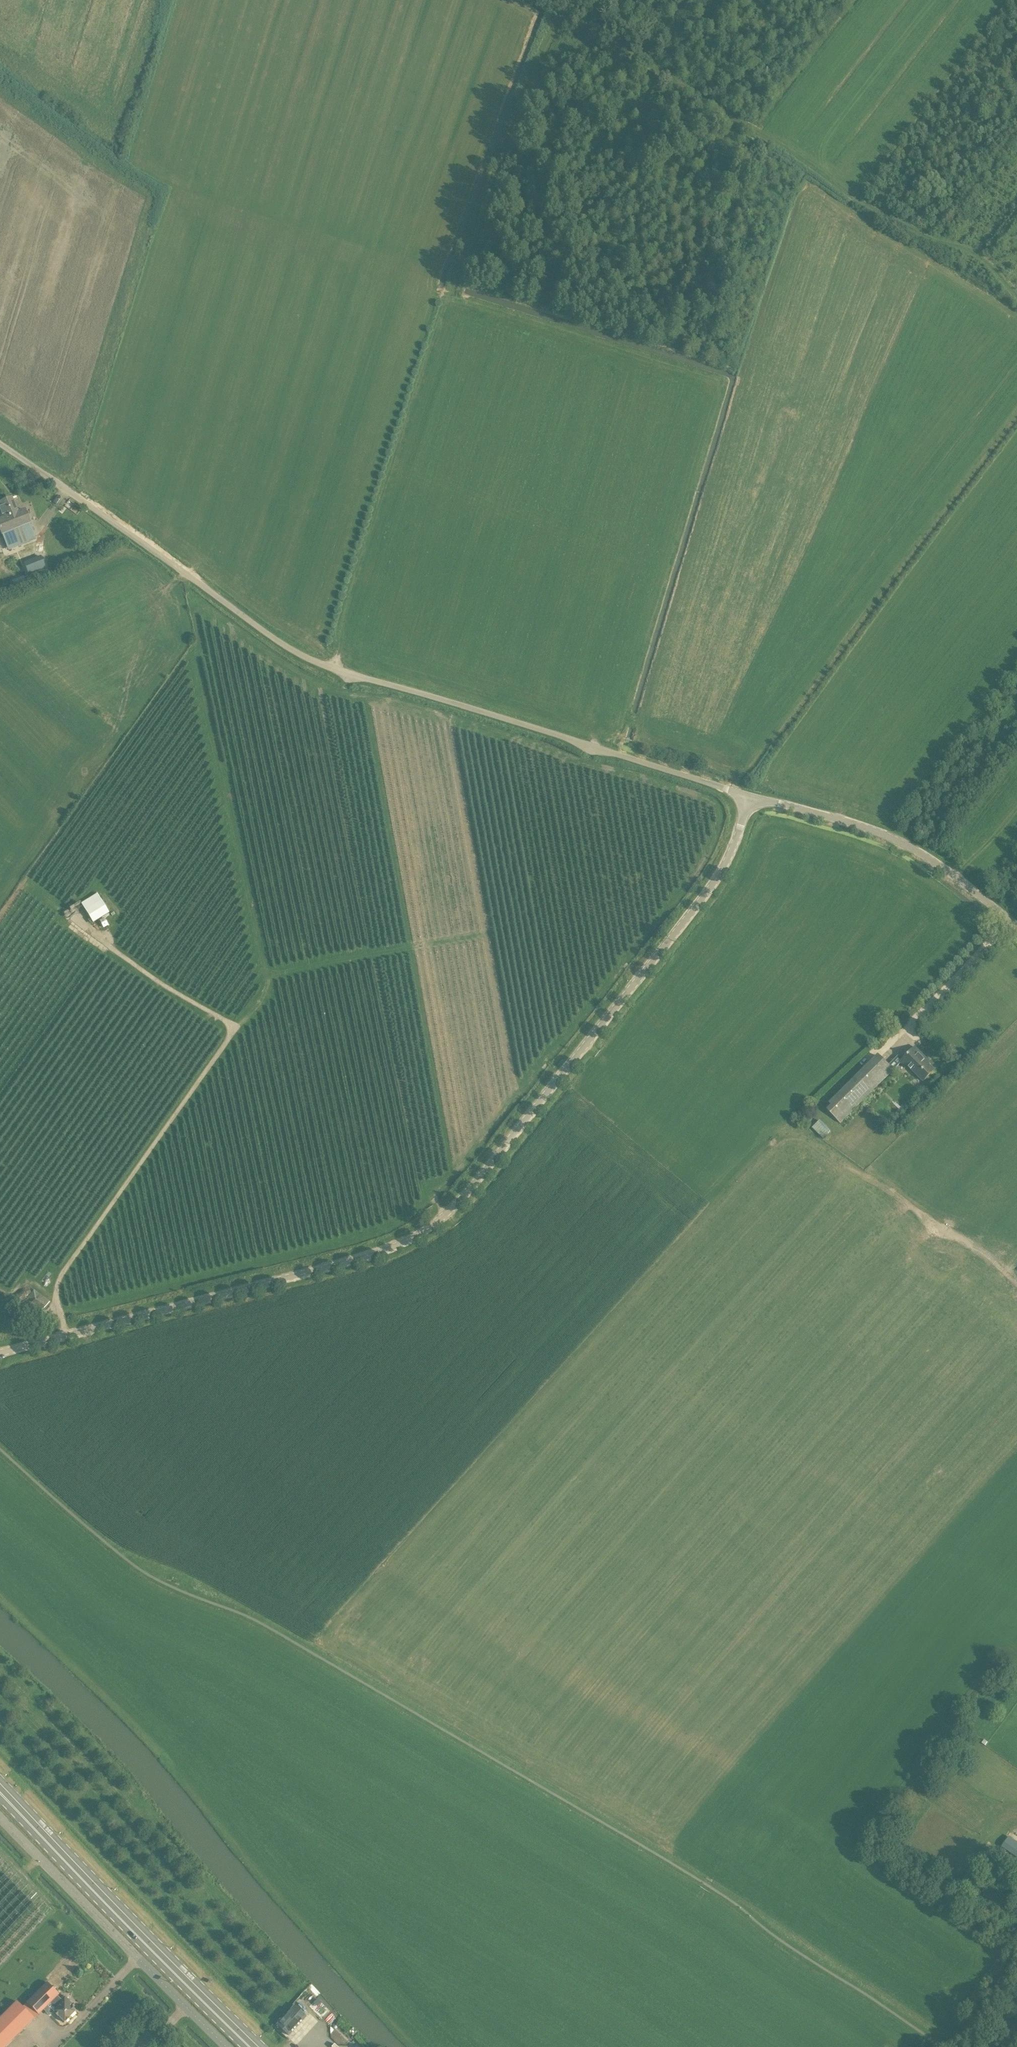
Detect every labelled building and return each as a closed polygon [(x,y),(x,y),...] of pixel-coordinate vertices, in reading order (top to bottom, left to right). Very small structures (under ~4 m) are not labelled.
[(1,535),(2,535),(5,542),(8,550),(36,538),(33,531),(29,523),(30,523),(25,510),(17,512),(12,498),(0,502),(0,532),(1,535)] [(40,558),(23,566),(29,576),(45,569),(40,558)] [(23,579),(19,581),(14,583),(16,589),(21,586),(26,584),(23,579)] [(93,923),(109,913),(97,893),(81,903),(93,923)] [(100,921),(104,928),(108,926),(104,918),(100,921)] [(889,1065),(893,1070),(901,1062),(905,1067),(907,1066),(923,1081),(934,1070),(925,1061),(926,1059),(915,1047),(902,1060),(898,1056),(889,1065)] [(840,1123),(893,1070),(889,1065),(881,1057),(827,1110),(840,1123)] [(823,1138),(830,1131),(820,1121),(813,1128),(823,1138)] [(34,1290),(18,1311),(33,1323),(50,1302),(34,1290)] [(1004,1848),(1016,1857),(1016,1842),(1011,1838),(1004,1848)] [(65,2023),(66,2021),(76,2011),(69,2004),(71,2001),(65,1996),(61,1999),(57,1996),(59,1994),(47,1982),(27,2003),(39,2015),(50,2004),(56,2009),(53,2011),(65,2023)] [(311,2002),(316,1997),(310,1990),(305,1995),(311,2002)] [(17,2002),(0,2019),(0,2046),(7,2046),(34,2019),(17,2002)] [(276,2025),(288,2035),(306,2016),(294,2005),(276,2025)]
